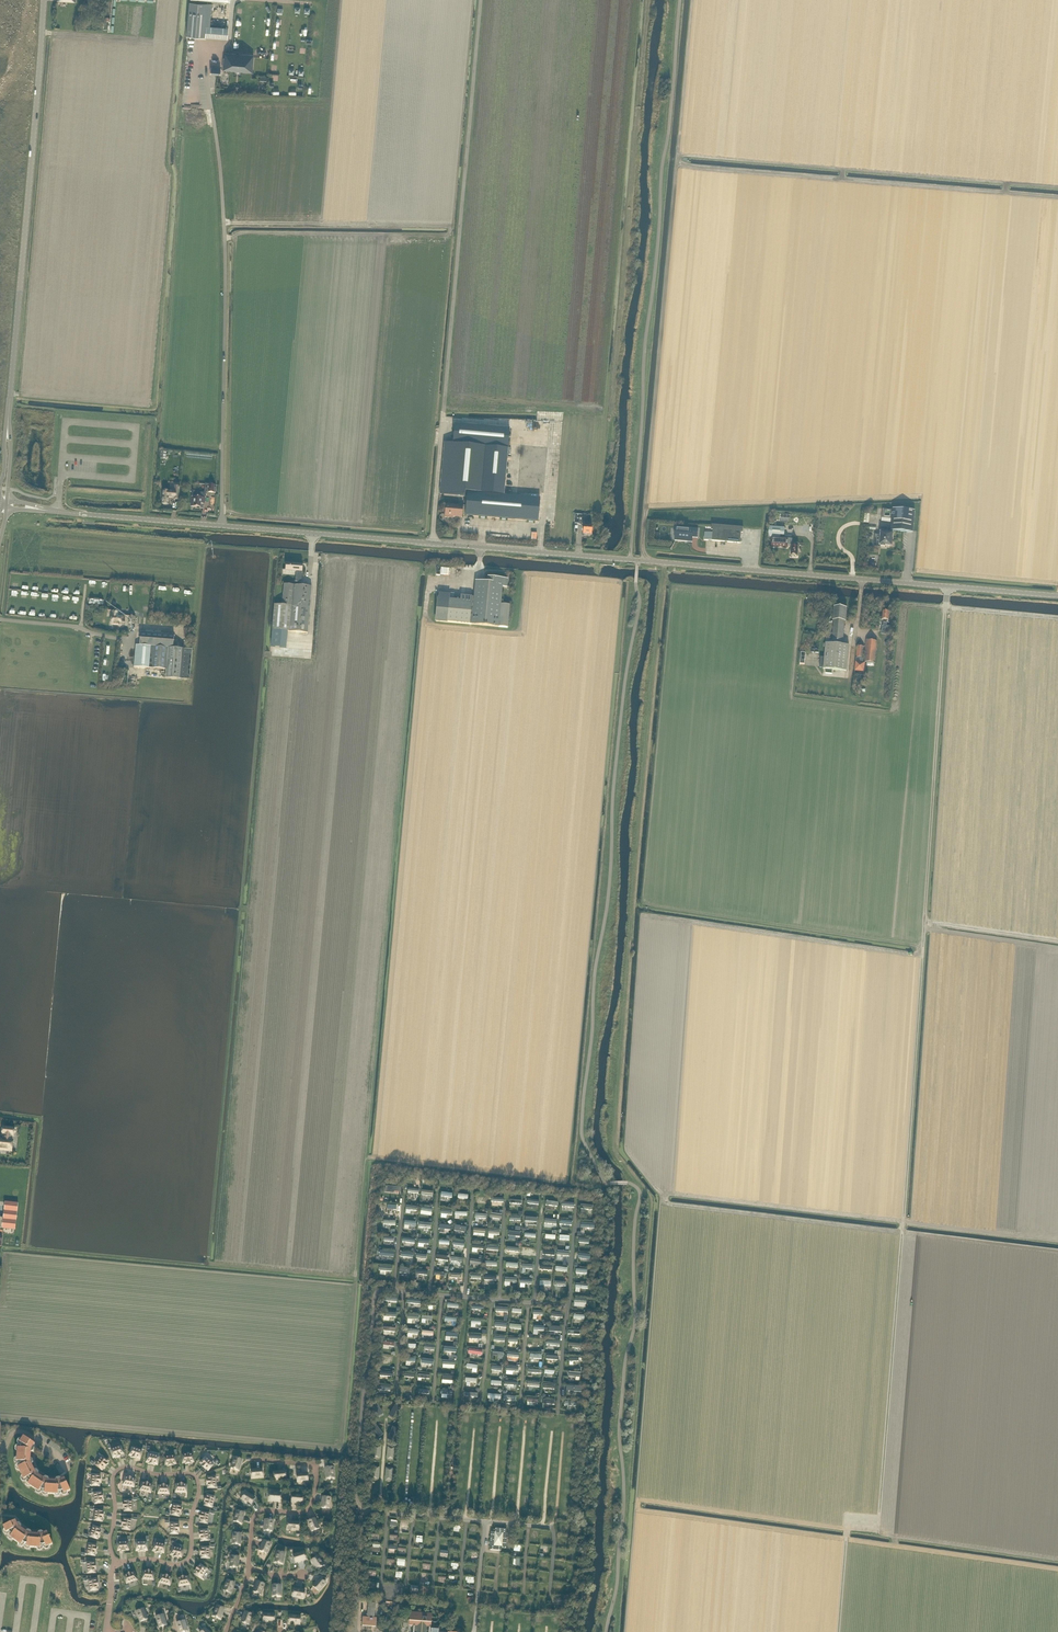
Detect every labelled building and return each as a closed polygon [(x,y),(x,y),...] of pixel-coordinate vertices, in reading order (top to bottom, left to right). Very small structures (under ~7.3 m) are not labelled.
[(192,35),(204,36),(206,25),(208,2),(190,1),(187,34),(192,35)] [(228,27),(206,25),(204,36),(227,38),(228,27)] [(226,52),(225,52),(225,57),(224,57),(223,69),(252,71),(252,72),(254,57),(254,53),(232,52),(228,52),(226,52)] [(504,496),(510,429),(455,424),(453,444),(445,443),(440,494),(467,496),(466,506),(446,505),(445,518),(450,518),(450,517),(462,518),(462,515),(538,522),(540,499),(504,496)] [(180,487),(175,487),(174,492),(172,492),(172,493),(169,492),(164,491),(163,496),(162,505),(168,505),(169,499),(169,497),(172,497),(172,499),(174,499),(174,500),(179,501),(180,487)] [(199,493),(199,492),(192,491),(192,497),(194,497),(194,507),(197,507),(197,509),(200,509),(200,508),(201,508),(201,504),(204,504),(205,499),(204,499),(204,497),(205,497),(205,493),(199,493)] [(892,510),(891,509),(884,508),(882,509),(882,517),(883,518),(890,519),(891,518),(892,510)] [(913,533),(915,511),(893,509),(891,529),(888,528),(887,534),(881,533),(881,537),(880,537),(880,536),(879,545),(881,545),(881,547),(885,547),(885,546),(890,546),(891,538),(892,538),(893,534),(891,534),(891,531),(913,533)] [(585,522),(585,518),(579,517),(579,524),(582,524),(582,529),(583,529),(583,534),(592,534),(592,527),(586,527),(586,522),(585,522)] [(743,533),(744,528),(712,525),(711,531),(713,531),(712,541),(741,544),(741,533),(743,533)] [(784,536),(785,528),(769,527),(768,537),(772,537),(771,547),(787,548),(787,546),(792,546),(791,556),(792,556),(792,557),(794,557),(794,556),(797,556),(798,543),(792,543),(792,540),(780,539),(780,536),(784,536)] [(676,528),(675,541),(687,542),(688,539),(693,540),(693,538),(698,538),(698,530),(676,528)] [(295,565),(295,564),(286,563),(286,571),(291,571),(297,571),(296,582),(294,581),(294,586),(284,585),(282,605),(274,605),(271,647),(286,648),(288,632),(308,633),(312,587),(301,586),(302,566),(295,565)] [(503,579),(488,577),(487,582),(475,581),(474,597),(471,625),(508,628),(510,605),(501,604),(503,587),(507,587),(508,579),(503,579)] [(474,597),(461,595),(460,600),(438,598),(436,621),(471,625),(474,597)] [(846,621),(847,608),(834,607),(833,620),(834,620),(832,641),(843,642),(845,621),(846,621)] [(118,617),(119,613),(112,612),(111,617),(112,617),(112,621),(111,621),(111,623),(112,623),(111,624),(116,625),(116,626),(121,626),(122,623),(125,623),(125,618),(122,618),(122,617),(118,617)] [(879,625),(880,615),(872,614),(871,625),(879,625)] [(190,680),(192,650),(173,649),(174,635),(141,633),(140,646),(136,645),(134,668),(166,670),(165,679),(183,680),(190,680)] [(809,640),(810,635),(803,634),(802,643),(802,644),(808,645),(808,644),(809,642),(810,642),(810,641),(809,640)] [(875,663),(877,641),(866,640),(865,658),(863,658),(864,647),(857,646),(855,675),(864,676),(865,662),(875,663)] [(847,671),(849,646),(824,644),(824,647),(825,647),(823,669),(847,671)] [(14,1129),(3,1127),(2,1135),(4,1135),(3,1140),(0,1140),(0,1149),(2,1149),(2,1150),(6,1151),(6,1150),(12,1150),(13,1141),(11,1141),(12,1136),(13,1136),(14,1129)] [(18,1203),(5,1202),(3,1218),(0,1217),(0,1228),(15,1230),(18,1203)] [(575,1297),(574,1305),(586,1306),(586,1298),(575,1297)] [(33,1447),(35,1444),(23,1436),(20,1442),(22,1444),(21,1446),(21,1448),(18,1448),(17,1461),(20,1462),(20,1464),(21,1466),(18,1467),(24,1480),(27,1478),(28,1480),(30,1481),(28,1484),(39,1492),(41,1489),(43,1490),(45,1490),(45,1494),(58,1495),(58,1491),(61,1492),(63,1491),(64,1494),(70,1491),(64,1478),(62,1479),(59,1478),(57,1479),(55,1481),(49,1480),(48,1478),(46,1477),(43,1478),(39,1475),(39,1472),(37,1470),(34,1470),(32,1465),(33,1463),(33,1460),(31,1459),(31,1453),(33,1452),(34,1449),(33,1447)] [(117,1457),(121,1456),(120,1455),(123,1454),(121,1447),(111,1450),(113,1457),(116,1456),(117,1457)] [(140,1458),(142,1452),(132,1448),(130,1455),(133,1456),(132,1457),(136,1458),(137,1457),(140,1458)] [(157,1464),(158,1457),(148,1455),(147,1462),(150,1462),(149,1463),(154,1464),(154,1463),(157,1464)] [(191,1463),(190,1462),(193,1462),(193,1455),(183,1455),(183,1462),(186,1462),(186,1463),(191,1463)] [(173,1465),(173,1464),(176,1464),(175,1456),(165,1458),(166,1465),(169,1464),(169,1465),(173,1465)] [(105,1467),(107,1464),(106,1463),(108,1461),(103,1457),(96,1465),(102,1469),(104,1467),(105,1467)] [(239,1470),(242,1460),(235,1457),(231,1468),(239,1470)] [(208,1470),(213,1465),(205,1458),(200,1463),(203,1465),(202,1466),(205,1469),(206,1468),(208,1470)] [(326,1478),(334,1478),(333,1467),(326,1468),(326,1478)] [(252,1478),(263,1477),(262,1469),(251,1470),(252,1478)] [(286,1479),(285,1472),(285,1471),(274,1472),(275,1480),(286,1479)] [(297,1482),(308,1481),(308,1474),(297,1474),(297,1482)] [(100,1483),(101,1478),(100,1478),(100,1475),(93,1475),(92,1485),(99,1486),(99,1483),(100,1483)] [(132,1479),(132,1478),(128,1477),(128,1478),(125,1478),(123,1485),(134,1487),(135,1480),(132,1479)] [(215,1488),(215,1478),(208,1477),(208,1481),(207,1480),(207,1485),(208,1485),(208,1488),(215,1488)] [(149,1485),(149,1484),(145,1483),(145,1484),(142,1483),(140,1490),(150,1492),(152,1485),(149,1485)] [(183,1485),(184,1484),(179,1484),(179,1485),(176,1485),(176,1492),(186,1492),(186,1485),(183,1485)] [(166,1486),(166,1485),(161,1485),(161,1486),(158,1486),(158,1493),(169,1493),(169,1486),(166,1486)] [(101,1495),(101,1492),(94,1493),(96,1503),(102,1502),(102,1499),(103,1499),(102,1495),(101,1495)] [(251,1505),(255,1498),(245,1492),(241,1499),(251,1505)] [(280,1501),(281,1494),(270,1493),(269,1500),(280,1501)] [(212,1507),(214,1497),(208,1495),(207,1498),(206,1498),(205,1502),(206,1502),(205,1505),(212,1507)] [(302,1503),(303,1496),(292,1495),(292,1502),(302,1503)] [(329,1509),(330,1498),(323,1497),(321,1508),(329,1509)] [(125,1511),(132,1511),(131,1500),(124,1500),(124,1503),(123,1503),(123,1508),(125,1508),(125,1511)] [(181,1513),(181,1509),(180,1509),(181,1506),(174,1504),(172,1514),(179,1516),(180,1513),(181,1513)] [(103,1518),(104,1513),(103,1513),(103,1510),(96,1510),(95,1520),(102,1521),(102,1518),(103,1518)] [(244,1513),(241,1512),(237,1511),(234,1521),(241,1523),(244,1513)] [(207,1523),(209,1513),(202,1512),(201,1515),(200,1515),(200,1519),(201,1519),(200,1522),(207,1523)] [(123,1529),(130,1530),(131,1519),(124,1518),(124,1521),(123,1521),(122,1526),(123,1526),(123,1529)] [(312,1531),(319,1528),(315,1518),(308,1521),(312,1531)] [(20,1524),(17,1523),(16,1520),(3,1526),(6,1533),(9,1531),(10,1533),(12,1535),(10,1537),(21,1545),(23,1542),(25,1544),(27,1544),(27,1547),(40,1548),(41,1545),(43,1545),(45,1544),(46,1547),(53,1544),(47,1532),(44,1533),(42,1532),(39,1532),(38,1534),(32,1534),(31,1531),(28,1530),(26,1532),(21,1528),(21,1526),(20,1524)] [(272,1531),(273,1520),(265,1520),(264,1531),(272,1531)] [(299,1530),(299,1522),(288,1522),(288,1529),(299,1530)] [(179,1531),(179,1526),(178,1526),(178,1523),(171,1523),(171,1534),(178,1534),(178,1531),(179,1531)] [(99,1536),(101,1532),(99,1531),(100,1529),(94,1526),(91,1536),(97,1538),(98,1536),(99,1536)] [(495,1528),(494,1533),(490,1532),(489,1545),(490,1545),(490,1550),(501,1551),(501,1548),(505,1548),(506,1534),(506,1529),(495,1528)] [(208,1540),(207,1530),(200,1530),(200,1533),(199,1534),(200,1538),(201,1538),(201,1541),(208,1540)] [(240,1545),(241,1534),(234,1533),(232,1544),(240,1545)] [(267,1554),(271,1544),(264,1540),(260,1550),(267,1554)] [(126,1551),(125,1550),(128,1550),(128,1543),(118,1543),(118,1550),(121,1550),(121,1551),(126,1551)] [(144,1551),(144,1550),(147,1550),(147,1543),(136,1543),(137,1550),(140,1550),(140,1551),(144,1551)] [(163,1552),(165,1545),(155,1543),(153,1550),(156,1551),(156,1552),(160,1553),(161,1552),(163,1552)] [(96,1552),(97,1548),(96,1548),(96,1545),(89,1544),(88,1554),(95,1555),(95,1552),(96,1552)] [(209,1558),(209,1547),(202,1547),(202,1550),(201,1550),(201,1555),(202,1555),(202,1558),(209,1558)] [(181,1557),(183,1550),(173,1548),(171,1555),(174,1555),(174,1556),(178,1557),(178,1556),(181,1557)] [(282,1564),(285,1553),(277,1551),(275,1562),(282,1564)] [(295,1563),(306,1559),(304,1552),(293,1555),(295,1563)] [(238,1568),(239,1557),(231,1556),(230,1567),(238,1568)] [(318,1570),(324,1565),(318,1556),(312,1561),(318,1570)] [(95,1565),(94,1562),(87,1562),(88,1573),(95,1572),(95,1569),(96,1569),(96,1565),(95,1565)] [(207,1569),(201,1565),(199,1567),(198,1567),(196,1570),(197,1571),(195,1574),(201,1578),(207,1569)] [(151,1572),(151,1571),(147,1571),(147,1572),(144,1572),(143,1579),(153,1580),(154,1572),(151,1572)] [(131,1574),(131,1573),(127,1574),(127,1575),(124,1576),(127,1583),(137,1579),(134,1573),(131,1574)] [(169,1576),(165,1575),(164,1576),(161,1575),(160,1582),(170,1585),(171,1578),(169,1577),(169,1576)] [(185,1578),(185,1577),(181,1577),(181,1578),(178,1579),(179,1586),(189,1584),(188,1577),(185,1578)] [(319,1591),(326,1583),(320,1578),(313,1586),(319,1591)] [(98,1582),(96,1582),(96,1579),(89,1580),(91,1590),(98,1589),(97,1586),(98,1586),(98,1582)] [(231,1593),(235,1583),(227,1580),(223,1590),(231,1593)] [(261,1594),(265,1584),(257,1581),(253,1592),(261,1594)] [(304,1598),(305,1591),(294,1589),(293,1596),(304,1598)] [(374,1617),(376,1603),(369,1603),(367,1616),(374,1617)] [(220,1619),(224,1608),(217,1606),(213,1616),(220,1619)] [(141,1622),(148,1619),(144,1609),(137,1611),(141,1622)] [(249,1625),(253,1615),(245,1612),(241,1622),(249,1625)] [(440,1628),(440,1627),(431,1627),(431,1622),(431,1621),(432,1614),(430,1614),(429,1613),(428,1613),(410,1612),(409,1623),(412,1624),(412,1626),(412,1631),(439,1631),(440,1628)] [(274,1622),(275,1615),(264,1613),(263,1621),(274,1622)] [(159,1627),(167,1625),(164,1615),(156,1617),(159,1627)] [(300,1624),(301,1617),(290,1616),(289,1623),(300,1624)] [(376,1627),(377,1618),(363,1617),(362,1626),(376,1627)] [(188,1631),(185,1621),(177,1623),(180,1631),(185,1631),(188,1631)]
